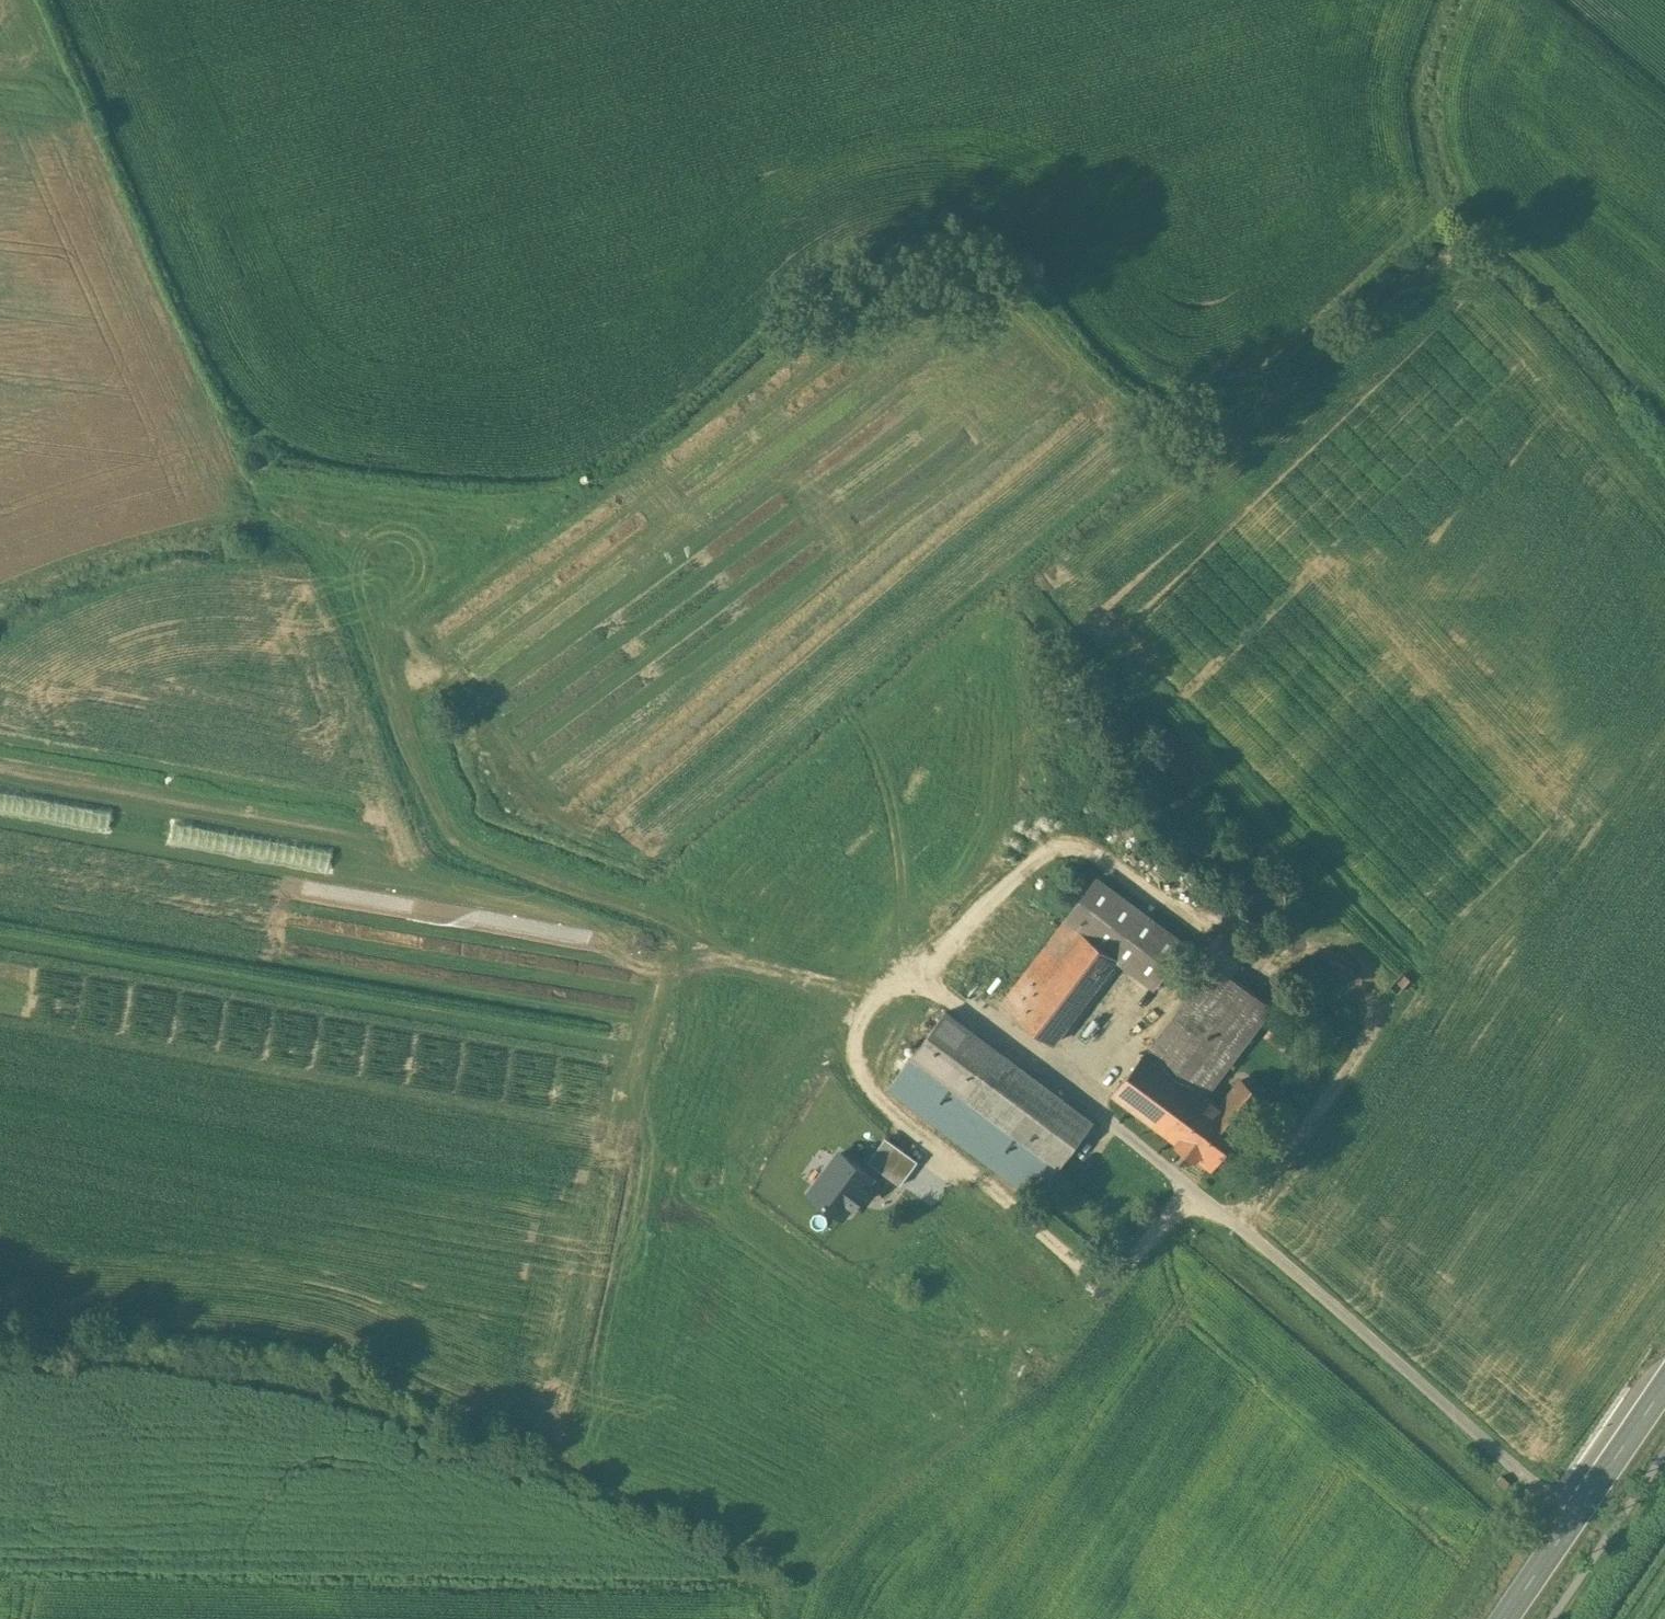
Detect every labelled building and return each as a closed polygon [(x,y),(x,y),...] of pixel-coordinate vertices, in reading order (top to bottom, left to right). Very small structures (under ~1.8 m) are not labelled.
[(1185,944),(1096,878),(1066,919),(1117,957),(1154,985),(1185,944)] [(1066,919),(1002,1003),(1053,1042),(1117,957),(1066,919)] [(1214,962),(1147,1051),(1205,1094),(1272,1006),(1214,962)] [(1003,1054),(945,1011),(912,1056),(969,1099),(1003,1054)] [(1147,1051),(1146,1049),(1113,1093),(1178,1142),(1177,1144),(1195,1158),(1197,1156),(1212,1167),(1244,1124),(1243,1122),(1220,1105),(1205,1094),(1147,1051)] [(1092,1121),(1003,1054),(969,1099),(1058,1165),(1092,1121)] [(1058,1165),(969,1099),(912,1056),(890,1086),(1036,1196),(1058,1165)] [(1260,1100),(1237,1083),(1220,1105),(1243,1122),(1260,1100)]
